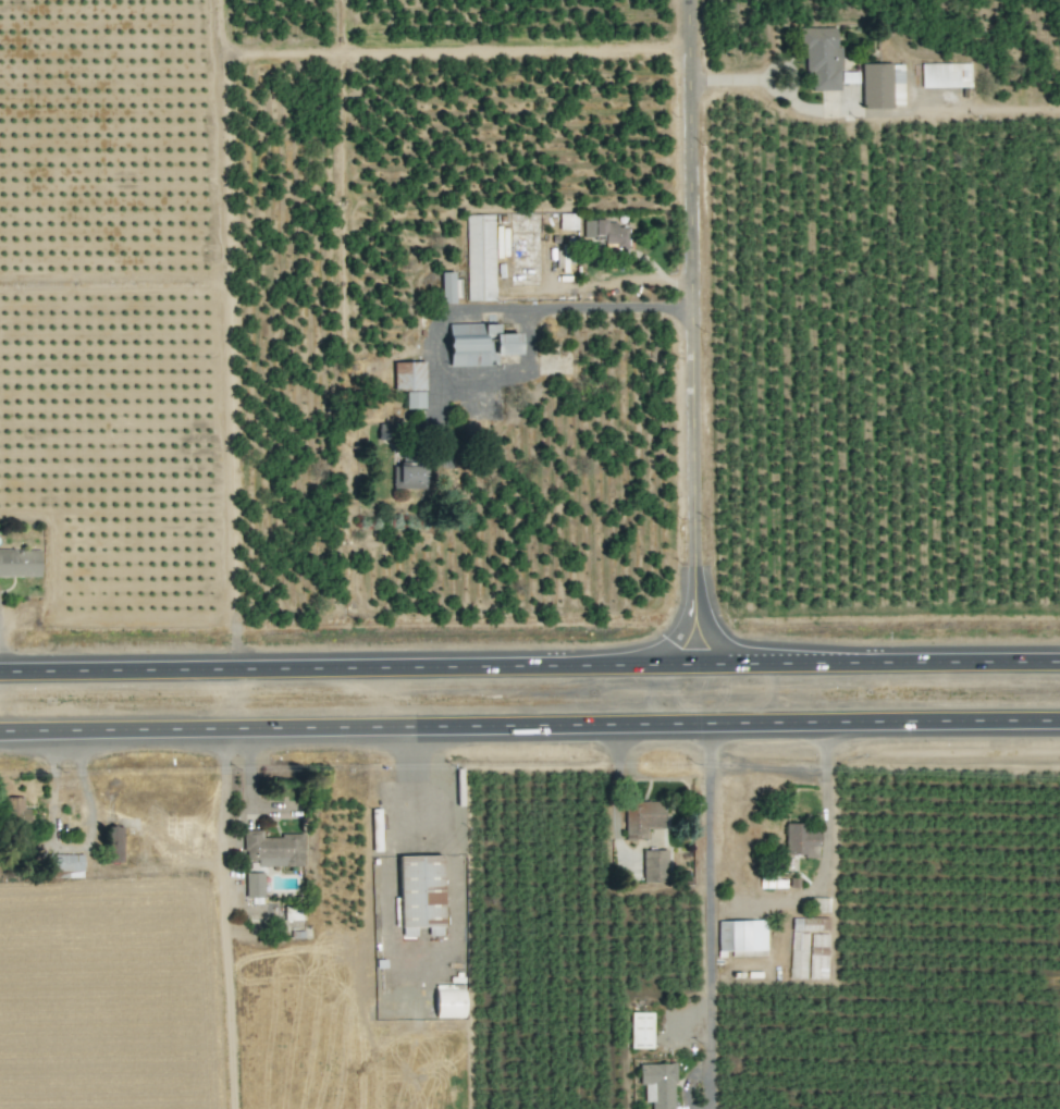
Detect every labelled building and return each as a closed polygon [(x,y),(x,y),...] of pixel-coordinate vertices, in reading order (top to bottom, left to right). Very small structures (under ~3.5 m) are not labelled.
[(836,28),(802,28),(803,73),(811,73),(811,91),(841,91),(840,47),(836,47),(836,28)] [(921,64),(921,88),(971,87),(970,63),(921,64)] [(903,64),(861,64),(861,107),(903,107),(903,64)] [(577,229),(576,214),(558,214),(558,230),(577,229)] [(494,215),(465,215),(467,301),(495,300),(494,215)] [(582,221),(583,237),(603,236),(603,245),(627,245),(627,227),(616,227),(616,220),(582,221)] [(454,303),(453,272),(440,273),(441,303),(454,303)] [(519,333),(498,334),(498,323),(448,324),(449,366),(496,366),(496,355),(520,355),(519,333)] [(405,409),(424,408),(423,362),(392,362),(393,391),(405,390),(405,409)] [(377,439),(392,440),(392,424),(378,424),(377,439)] [(392,466),(392,489),(425,488),(424,463),(400,463),(400,466),(392,466)] [(39,577),(39,550),(0,550),(0,578),(39,577)] [(23,797),(4,798),(5,823),(30,823),(29,808),(23,808),(23,797)] [(663,801),(623,802),(624,839),(648,839),(647,829),(663,828),(663,801)] [(784,855),(808,855),(808,848),(818,848),(818,832),(809,831),(809,824),(785,823),(784,855)] [(122,863),(123,827),(104,826),(104,862),(122,863)] [(302,836),(262,835),(262,831),(243,831),(243,861),(257,861),(257,866),(302,867),(302,836)] [(641,850),(642,882),(667,882),(666,850),(641,850)] [(82,854),(45,855),(46,872),(82,871),(82,854)] [(398,856),(400,937),(416,936),(416,927),(427,926),(427,936),(443,935),(441,855),(398,856)] [(263,873),(244,873),(245,898),(263,897),(263,873)] [(284,920),(301,920),(301,906),(283,907),(284,920)] [(765,921),(717,921),(717,952),(766,951),(765,921)] [(808,979),(826,979),(828,934),(810,934),(808,979)] [(652,1049),(652,1013),(630,1013),(630,1049),(652,1049)] [(638,1085),(644,1085),(644,1102),(650,1102),(650,1108),(674,1108),(673,1064),(638,1064),(638,1085)]
